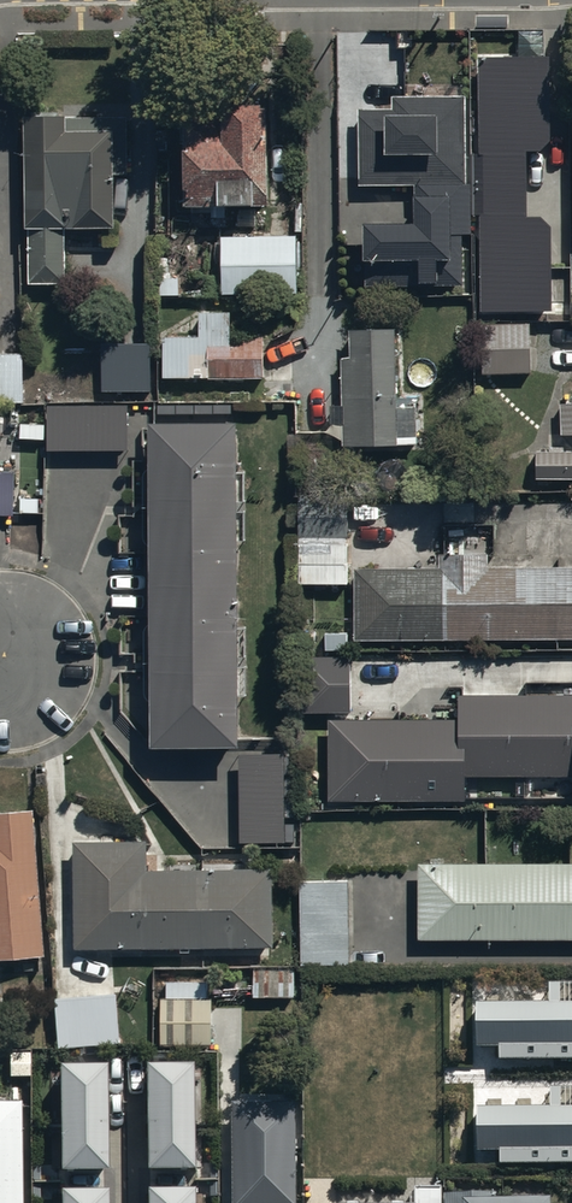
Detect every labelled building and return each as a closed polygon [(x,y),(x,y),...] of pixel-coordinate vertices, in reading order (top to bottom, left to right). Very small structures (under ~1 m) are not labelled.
[(550,58),(478,58),(479,155),(473,155),(474,216),(480,216),(481,312),(552,312),(551,227),(540,216),(526,216),(525,151),(540,151),(551,141),(550,58)] [(358,107),(359,182),(466,181),(466,94),(392,94),(392,107),(358,107)] [(184,114),(184,202),(267,202),(267,97),(220,97),(220,114),(184,114)] [(64,282),(64,229),(115,228),(114,176),(128,176),(127,112),(26,113),(28,282),(64,282)] [(414,215),(363,216),(364,286),(462,285),(461,232),(469,232),(469,184),(414,185),(414,215)] [(297,232),(220,233),(221,292),(296,291),(296,282),(301,282),(301,238),(297,238),(297,232)] [(21,401),(21,309),(0,309),(0,401),(21,401)] [(162,377),(262,376),(262,309),(198,309),(199,334),(162,334),(162,377)] [(529,371),(529,320),(482,321),(483,371),(529,371)] [(338,434),(338,442),(416,441),(415,400),(397,400),(396,329),(350,330),(350,353),(341,353),(342,422),(331,422),(331,434),(338,434)] [(150,341),(101,341),(100,389),(149,389),(150,341)] [(561,403),(560,433),(571,434),(571,403),(561,403)] [(127,406),(46,406),(46,451),(127,451),(127,406)] [(236,417),(146,418),(149,743),(239,742),(236,417)] [(535,450),(535,486),(551,486),(551,477),(571,477),(571,451),(535,450)] [(11,516),(12,468),(0,468),(0,515),(11,516)] [(299,535),(299,583),(350,583),(350,535),(299,535)] [(355,565),(355,636),(571,635),(571,564),(487,565),(487,551),(438,552),(438,565),(355,565)] [(350,712),(350,657),(301,658),(302,713),(350,712)] [(336,793),(462,792),(462,771),(571,770),(571,701),(461,702),(461,723),(335,724),(336,793)] [(41,954),(31,807),(0,809),(0,956),(41,954)] [(145,839),(72,840),(74,945),(272,942),(271,868),(145,869),(145,839)] [(418,935),(571,935),(571,861),(418,861),(418,935)] [(351,877),(298,879),(300,963),(353,961),(351,877)] [(297,968),(252,967),(251,995),(296,996),(297,968)] [(207,978),(163,978),(163,995),(160,995),(160,1041),(210,1041),(210,994),(207,994),(207,978)] [(498,1057),(571,1057),(571,984),(550,984),(550,1001),(529,1001),(529,995),(516,995),(516,1000),(499,1000),(499,995),(486,995),(486,1000),(477,1000),(477,1045),(498,1045),(498,1057)] [(115,993),(53,997),(56,1047),(118,1043),(115,993)] [(196,1061),(149,1062),(150,1168),(197,1168),(196,1061)] [(108,1062),(61,1063),(62,1169),(109,1169),(108,1062)] [(234,1202),(296,1202),(297,1081),(234,1080),(234,1202)] [(478,1149),(499,1149),(499,1161),(571,1161),(571,1087),(550,1087),(550,1106),(533,1106),(533,1097),(517,1097),(517,1105),(501,1105),(501,1099),(486,1099),(486,1106),(478,1106),(478,1149)] [(22,1101),(0,1101),(0,1202),(22,1202),(22,1101)] [(149,1202),(196,1202),(196,1187),(148,1187),(149,1202)] [(334,1202),(441,1202),(442,1187),(415,1187),(415,1202),(334,1201),(334,1202)] [(62,1202),(110,1202),(110,1188),(62,1188),(62,1202)] [(445,1192),(445,1202),(551,1202),(551,1194),(494,1195),(494,1191),(445,1192)]
